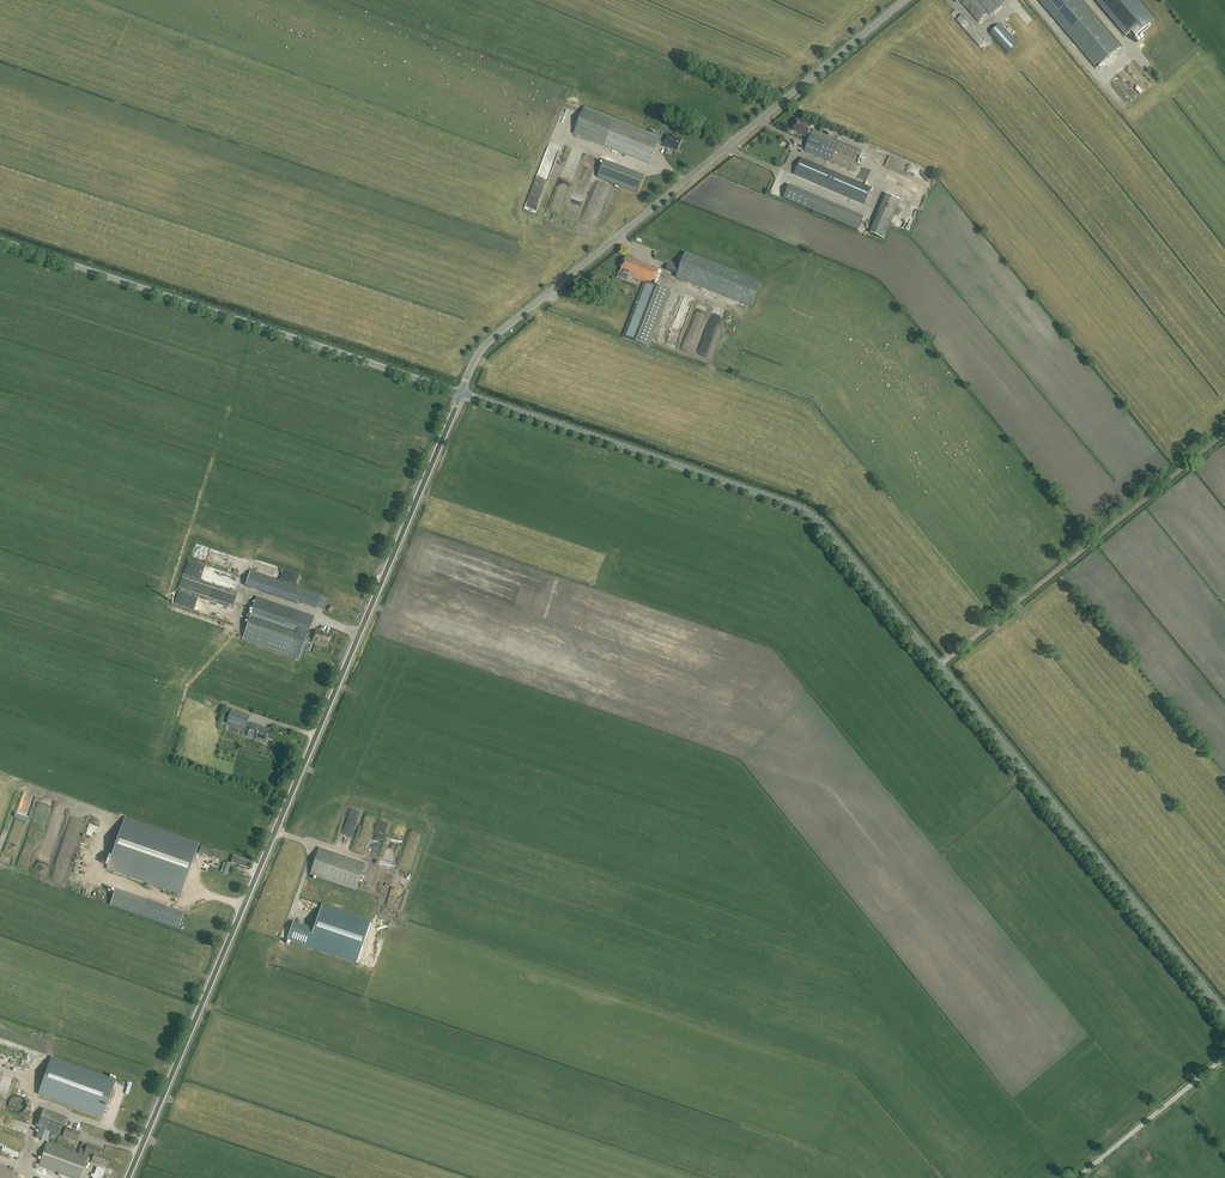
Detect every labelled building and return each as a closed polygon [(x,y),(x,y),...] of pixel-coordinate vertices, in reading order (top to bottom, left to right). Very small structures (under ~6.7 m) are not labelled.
[(1004,0),(960,0),(978,21),(988,13),(989,15),(1005,1),(1004,0)] [(1080,0),(1038,0),(1096,68),(1121,48),(1080,0)] [(1136,0),(1096,0),(1126,36),(1131,31),(1135,36),(1136,35),(1146,26),(1153,20),(1136,0)] [(980,46),(985,41),(962,15),(956,20),(980,46)] [(1007,54),(1017,44),(1000,24),(989,34),(1007,54)] [(1113,83),(1117,87),(1121,83),(1117,79),(1113,83)] [(1129,103),(1134,99),(1127,91),(1123,94),(1129,103)] [(659,141),(660,137),(582,106),(572,133),(650,163),(659,141)] [(807,123),(798,119),(793,130),(803,134),(803,135),(807,137),(807,136),(810,137),(805,150),(854,171),(863,150),(814,129),(813,132),(810,130),(812,124),(807,122),(807,123)] [(662,132),(660,137),(659,141),(664,143),(663,146),(668,147),(669,147),(677,150),(682,140),(674,137),(674,136),(668,134),(662,132)] [(878,164),(885,167),(889,159),(882,156),(878,164)] [(865,204),(872,187),(801,158),(794,174),(865,204)] [(604,160),(597,177),(638,193),(645,176),(604,160)] [(584,173),(574,204),(579,205),(589,175),(584,173)] [(888,183),(887,186),(902,192),(903,189),(888,183)] [(908,183),(907,192),(916,194),(918,185),(908,183)] [(790,185),(784,198),(858,230),(864,217),(790,185)] [(602,191),(594,189),(589,204),(596,207),(602,191)] [(891,222),(900,200),(887,194),(877,216),(891,222)] [(860,211),(861,208),(845,201),(844,205),(860,211)] [(897,217),(896,216),(894,219),(901,225),(907,218),(900,213),(897,217)] [(637,279),(644,262),(637,259),(636,260),(633,259),(633,258),(633,256),(629,255),(628,256),(627,257),(626,256),(620,271),(619,271),(617,276),(627,280),(628,276),(637,279)] [(654,259),(665,263),(668,264),(666,270),(677,275),(676,277),(701,288),(706,276),(656,255),(654,259)] [(644,262),(637,279),(645,282),(624,336),(649,346),(670,291),(653,284),(655,279),(657,280),(660,274),(657,273),(659,268),(655,266),(654,268),(650,266),(651,265),(649,264),(644,262)] [(694,303),(694,305),(676,298),(674,305),(711,320),(713,315),(704,311),(706,308),(694,303)] [(195,555),(212,559),(214,551),(197,548),(195,555)] [(187,571),(195,573),(198,566),(190,564),(187,571)] [(297,584),(300,575),(265,565),(264,569),(273,572),(272,573),(281,575),(281,573),(287,574),(286,579),(288,579),(288,577),(291,578),(290,582),(297,584)] [(250,571),(245,586),(293,602),(297,604),(298,602),(315,607),(316,606),(325,609),(328,599),(319,596),(320,594),(250,571)] [(195,592),(198,584),(182,578),(179,586),(195,592)] [(257,597),(242,639),(299,658),(305,640),(307,641),(308,640),(312,641),(321,644),(326,645),(329,636),(321,633),(315,631),(314,634),(307,632),(312,616),(257,597)] [(251,724),(247,723),(249,715),(231,709),(226,723),(245,729),(248,730),(246,736),(254,739),(264,743),(269,730),(261,728),(262,726),(251,723),(251,724)] [(387,832),(392,817),(385,814),(379,830),(387,832)] [(199,844),(125,818),(107,868),(181,894),(199,844)] [(390,847),(386,855),(389,856),(386,863),(391,865),(397,850),(390,847)] [(356,890),(365,864),(319,849),(310,875),(356,890)] [(251,861),(233,856),(231,863),(248,868),(251,861)] [(184,914),(115,890),(110,905),(178,929),(184,914)] [(369,922),(321,906),(313,929),(294,922),(288,940),(308,947),(308,945),(356,961),(369,922)] [(102,1117),(115,1082),(51,1059),(39,1094),(102,1117)] [(7,1102),(6,1104),(7,1107),(8,1109),(10,1111),(12,1112),(15,1113),(17,1112),(20,1111),(22,1109),(23,1107),(23,1104),(23,1102),(22,1100),(20,1098),(17,1096),(15,1096),(12,1096),(10,1098),(8,1100),(7,1102)] [(36,1127),(59,1135),(65,1117),(43,1109),(36,1127)] [(80,1132),(66,1127),(62,1137),(77,1142),(80,1132)] [(84,1155),(84,1156),(47,1143),(38,1166),(72,1177),(80,1177),(86,1160),(91,1162),(91,1163),(98,1166),(99,1165),(106,1168),(110,1157),(100,1154),(102,1150),(101,1149),(99,1153),(99,1154),(98,1154),(98,1155),(97,1158),(93,1156),(94,1153),(89,1151),(87,1157),(84,1155)] [(99,1153),(101,1149),(88,1144),(86,1150),(82,1149),(81,1151),(85,1152),(84,1155),(87,1157),(89,1151),(94,1153),(93,1156),(97,1158),(98,1155),(98,1154),(99,1154),(99,1153)]
